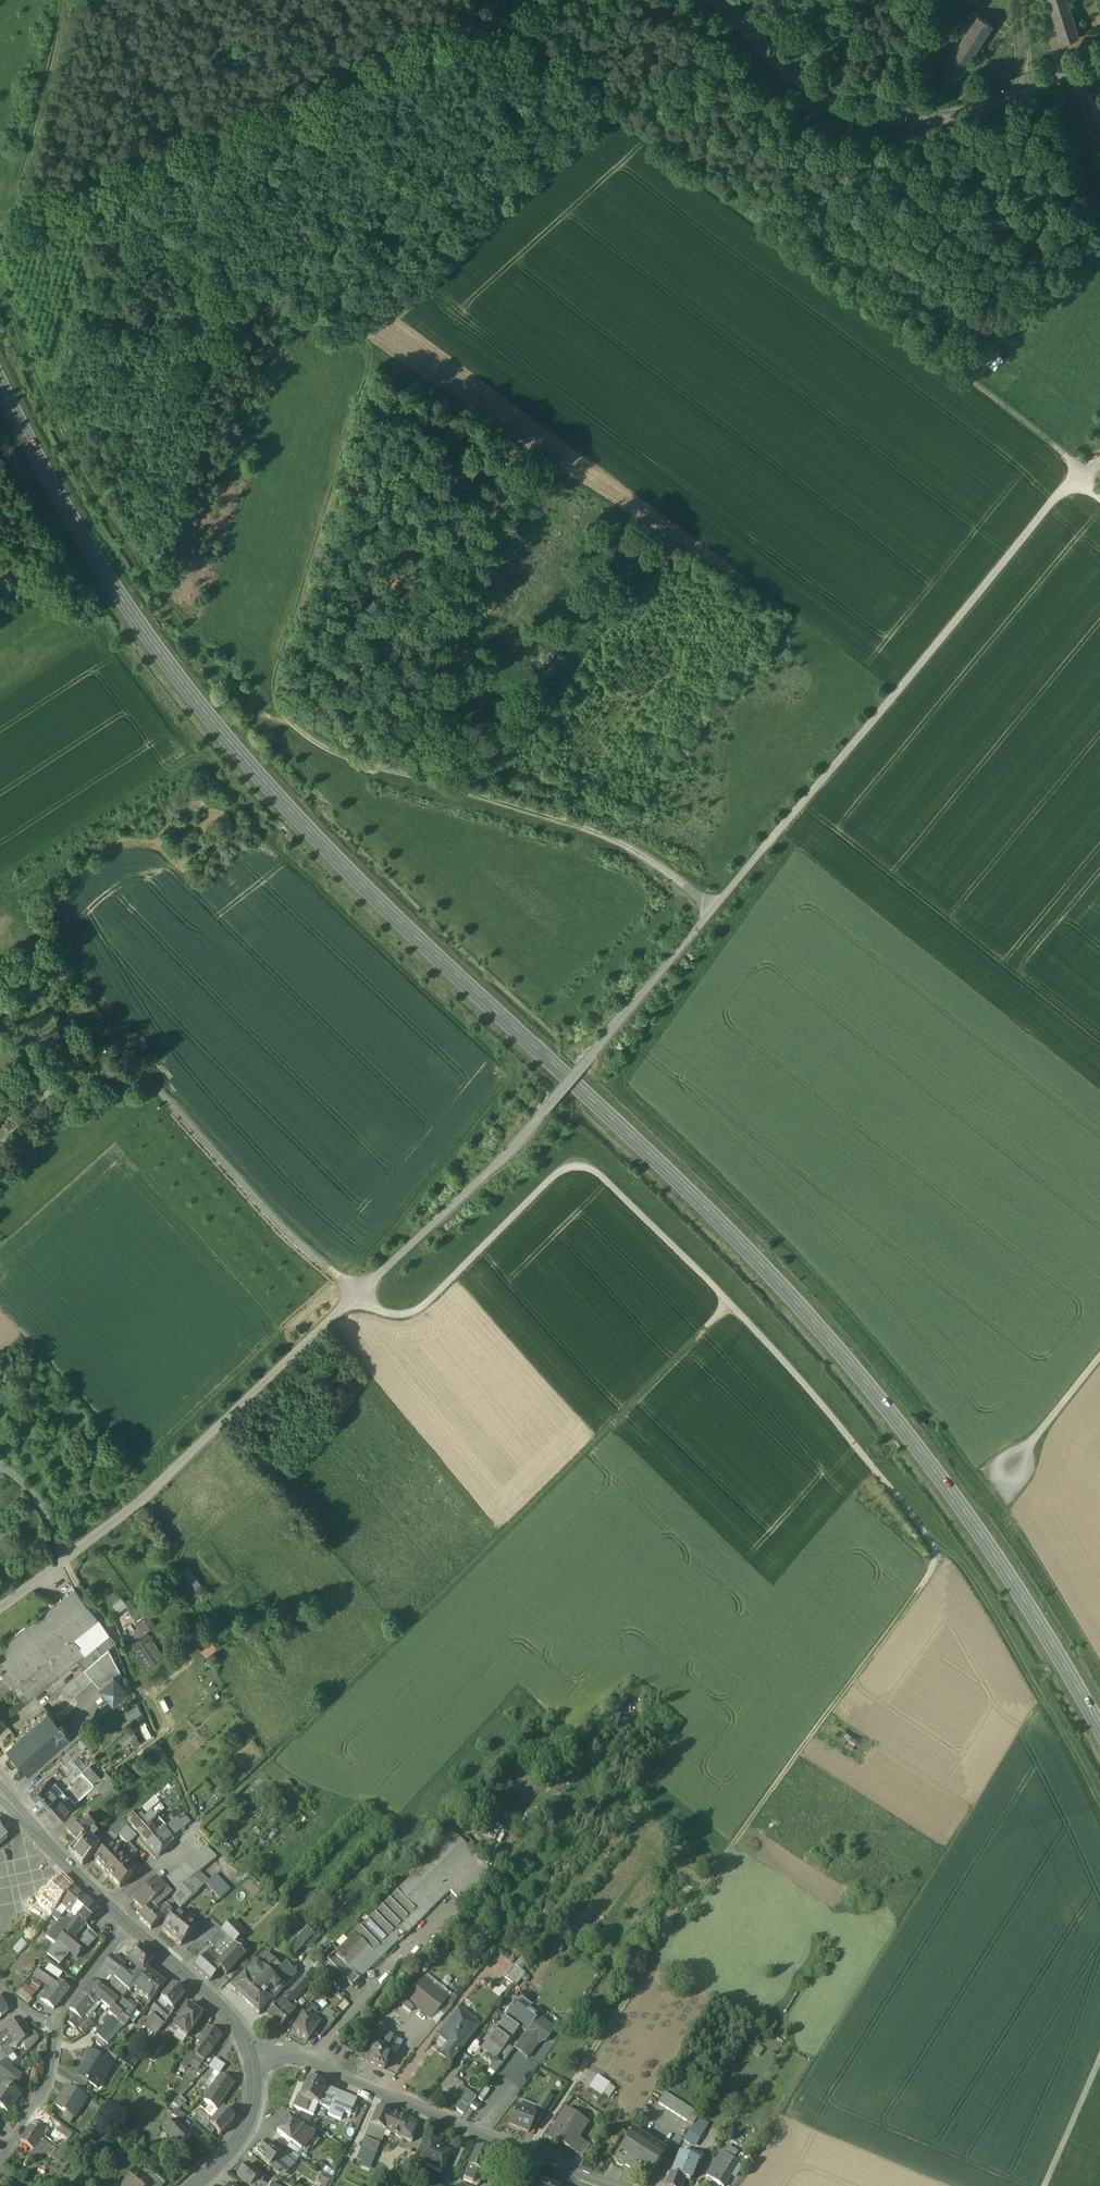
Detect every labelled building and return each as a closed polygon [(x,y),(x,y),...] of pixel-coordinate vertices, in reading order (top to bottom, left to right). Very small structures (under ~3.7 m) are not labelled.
[(1062,43),(1079,37),(1067,0),(1048,0),(1062,43)] [(941,73),(956,83),(993,24),(977,14),(941,73)] [(1099,140),(1099,96),(1099,92),(1086,96),(1099,140)] [(988,365),(999,353),(990,344),(979,356),(988,365)] [(994,369),(1005,360),(1000,354),(989,364),(994,369)] [(23,1341),(15,1351),(21,1356),(29,1346),(23,1341)] [(74,1588),(0,1645),(0,1669),(2,1672),(4,1674),(12,1685),(25,1701),(76,1659),(84,1669),(108,1648),(115,1641),(74,1588)] [(146,1614),(136,1621),(144,1632),(154,1625),(146,1614)] [(147,1634),(125,1649),(136,1678),(136,1679),(162,1656),(147,1634)] [(212,1640),(200,1648),(205,1655),(217,1647),(212,1640)] [(108,1648),(84,1668),(93,1679),(99,1686),(113,1674),(115,1676),(120,1671),(108,1648)] [(84,1669),(62,1687),(72,1698),(93,1679),(84,1668),(84,1669)] [(0,1678),(0,1695),(12,1685),(4,1674),(0,1678)] [(99,1686),(113,1703),(127,1690),(115,1676),(113,1674),(99,1686)] [(51,1704),(58,1712),(71,1700),(63,1692),(51,1704)] [(127,1719),(142,1712),(138,1703),(123,1710),(127,1719)] [(47,1709),(5,1746),(28,1772),(70,1735),(63,1727),(64,1726),(60,1723),(56,1726),(55,1724),(57,1722),(54,1718),(47,1709)] [(124,1745),(137,1735),(131,1727),(118,1736),(124,1745)] [(76,1743),(60,1758),(64,1762),(66,1764),(72,1759),(82,1750),(76,1743)] [(72,1759),(66,1764),(69,1768),(63,1774),(69,1782),(78,1773),(79,1773),(81,1770),(72,1759)] [(64,1762),(58,1768),(63,1774),(69,1768),(66,1764),(64,1762)] [(93,1781),(100,1775),(89,1764),(83,1770),(93,1781)] [(58,1768),(30,1792),(43,1807),(60,1792),(70,1783),(69,1782),(63,1774),(58,1768)] [(95,1784),(82,1770),(79,1773),(78,1773),(69,1782),(70,1783),(60,1792),(64,1797),(67,1795),(74,1803),(95,1784)] [(292,1788),(286,1783),(282,1787),(288,1792),(292,1788)] [(60,1792),(43,1807),(56,1821),(73,1807),(64,1797),(60,1792)] [(99,1793),(89,1802),(94,1808),(104,1799),(99,1793)] [(154,1800),(147,1807),(142,1811),(143,1812),(147,1816),(159,1804),(154,1800)] [(154,1810),(158,1815),(164,1810),(160,1805),(154,1810)] [(293,1809),(288,1814),(293,1818),(298,1814),(293,1809)] [(94,1817),(93,1817),(89,1813),(89,1812),(89,1811),(81,1819),(84,1822),(82,1823),(91,1832),(100,1822),(99,1822),(98,1823),(94,1818),(95,1817),(94,1817)] [(139,1817),(137,1815),(127,1824),(148,1846),(158,1837),(144,1823),(139,1817)] [(154,1820),(151,1816),(144,1823),(158,1837),(166,1830),(156,1819),(154,1820)] [(80,1818),(74,1824),(66,1832),(75,1842),(76,1842),(78,1844),(85,1837),(86,1837),(91,1832),(82,1823),(84,1822),(81,1819),(80,1818)] [(166,1830),(158,1837),(168,1847),(173,1842),(171,1840),(189,1825),(182,1818),(177,1823),(176,1822),(166,1830)] [(123,1821),(111,1834),(116,1839),(127,1828),(127,1824),(123,1821)] [(127,1828),(119,1837),(127,1846),(128,1845),(129,1845),(136,1838),(127,1828)] [(454,1835),(327,1963),(336,1972),(352,1988),(398,1942),(399,1943),(449,1891),(452,1893),(460,1902),(490,1871),(482,1863),(472,1853),(454,1835)] [(85,1837),(78,1844),(76,1842),(75,1842),(68,1849),(82,1866),(83,1865),(98,1849),(86,1837),(85,1837)] [(158,1837),(148,1846),(159,1858),(169,1849),(168,1847),(158,1837)] [(127,1846),(118,1855),(120,1857),(127,1864),(137,1854),(129,1845),(128,1845),(127,1846)] [(118,1859),(108,1848),(95,1862),(120,1889),(134,1875),(125,1866),(127,1864),(120,1857),(118,1859)] [(206,1848),(167,1880),(172,1887),(176,1892),(189,1882),(196,1876),(199,1874),(217,1860),(206,1848)] [(208,1883),(199,1874),(196,1876),(189,1882),(194,1887),(199,1892),(205,1886),(208,1883)] [(208,1883),(205,1886),(220,1901),(230,1892),(215,1876),(208,1883)] [(73,1889),(61,1878),(48,1891),(37,1904),(51,1917),(60,1903),(73,1889)] [(156,1880),(133,1903),(145,1914),(151,1908),(155,1912),(155,1911),(165,1903),(172,1897),(167,1892),(156,1880)] [(189,1882),(176,1892),(179,1896),(181,1898),(190,1890),(190,1891),(194,1887),(189,1882)] [(172,1887),(167,1892),(172,1897),(176,1892),(172,1887)] [(194,1887),(190,1891),(190,1890),(181,1898),(187,1903),(199,1892),(194,1887)] [(73,1889),(60,1903),(72,1913),(84,1900),(73,1889)] [(172,1897),(165,1903),(167,1906),(166,1908),(168,1910),(175,1904),(173,1902),(179,1896),(176,1892),(172,1897)] [(179,1896),(173,1902),(175,1904),(181,1909),(187,1903),(181,1898),(179,1896)] [(72,1923),(65,1933),(73,1940),(98,1912),(84,1900),(72,1913),(77,1918),(72,1923)] [(165,1903),(155,1911),(158,1914),(165,1907),(166,1908),(167,1906),(165,1903)] [(145,1914),(139,1919),(151,1930),(162,1919),(164,1922),(172,1914),(168,1910),(166,1908),(165,1907),(158,1914),(155,1911),(155,1912),(151,1908),(145,1914)] [(61,1917),(55,1912),(51,1917),(54,1919),(57,1922),(61,1917)] [(176,1913),(162,1931),(181,1946),(195,1928),(176,1913)] [(64,1923),(62,1921),(58,1925),(57,1924),(45,1938),(55,1946),(57,1943),(65,1933),(72,1923),(67,1919),(64,1923)] [(305,1926),(298,1920),(293,1924),(300,1931),(303,1928),(305,1926)] [(232,1923),(221,1933),(226,1939),(233,1946),(244,1936),(232,1923)] [(300,1931),(281,1952),(290,1960),(303,1946),(312,1937),(303,1928),(300,1931)] [(91,1930),(79,1945),(84,1950),(96,1935),(91,1930)] [(73,1940),(65,1933),(57,1943),(77,1960),(84,1950),(79,1945),(73,1940)] [(219,1935),(209,1944),(214,1949),(215,1950),(225,1940),(219,1935)] [(312,1937),(303,1946),(308,1951),(317,1942),(312,1937)] [(225,1940),(215,1950),(214,1949),(211,1952),(221,1962),(234,1948),(233,1946),(226,1939),(225,1940)] [(26,1946),(22,1942),(16,1948),(21,1952),(26,1946)] [(70,1954),(57,1943),(55,1946),(47,1956),(60,1966),(70,1954)] [(241,1943),(235,1948),(244,1957),(249,1951),(241,1943)] [(137,1946),(127,1957),(129,1959),(139,1948),(137,1946)] [(234,1948),(221,1962),(225,1965),(220,1971),(226,1976),(238,1963),(238,1962),(244,1957),(235,1948),(235,1947),(234,1948)] [(153,1961),(139,1948),(129,1959),(128,1961),(139,1971),(143,1973),(145,1971),(153,1961)] [(221,1962),(211,1952),(194,1969),(209,1983),(220,1971),(225,1965),(221,1962)] [(266,1956),(245,1975),(241,1980),(241,1979),(238,1983),(236,1986),(235,1985),(231,1990),(235,1994),(236,1994),(255,2011),(254,2012),(259,2016),(263,2011),(265,2008),(266,2009),(269,2005),(268,2005),(272,2001),(257,1987),(264,1981),(262,1979),(275,1966),(266,1956)] [(125,1968),(112,1957),(101,1970),(101,1971),(114,1981),(119,1975),(121,1972),(125,1968)] [(336,1972),(327,1963),(321,1969),(330,1978),(336,1972)] [(275,1966),(262,1979),(264,1981),(257,1987),(272,2001),(296,1976),(286,1966),(281,1972),(275,1966)] [(525,1975),(515,1966),(505,1979),(515,1987),(525,1975)] [(55,1981),(37,1968),(31,1976),(49,1988),(50,1987),(55,1981)] [(120,1986),(114,1981),(101,1971),(94,1979),(114,1994),(120,1986)] [(143,1973),(139,1971),(130,1980),(127,1984),(123,1988),(128,1993),(129,1995),(132,1991),(147,1976),(143,1973)] [(164,1987),(145,1971),(143,1973),(147,1976),(132,1991),(149,2005),(164,1987)] [(130,1980),(121,1972),(119,1975),(124,1981),(127,1984),(130,1980)] [(124,1981),(119,1975),(114,1981),(120,1986),(124,1981)] [(444,1990),(427,1976),(423,1981),(439,1995),(444,1990)] [(303,1978),(281,2002),(288,2008),(293,2002),(310,1984),(303,1978)] [(114,1994),(94,1979),(93,1981),(93,1983),(110,1997),(114,1994)] [(53,1989),(49,1994),(47,1993),(41,2001),(53,2010),(69,1990),(58,1983),(55,1981),(50,1987),(53,1989)] [(423,1981),(422,1981),(414,1991),(413,1991),(413,1992),(407,2000),(407,2001),(402,2007),(410,2013),(415,2007),(431,2020),(438,2012),(447,2001),(439,1995),(423,1981)] [(121,2015),(113,2009),(118,2004),(110,1997),(93,1983),(82,1997),(97,2009),(101,2004),(110,2012),(108,2015),(112,2018),(123,2027),(124,2028),(129,2022),(121,2015)] [(123,1988),(120,1986),(114,1994),(110,1997),(118,2004),(120,2001),(121,2001),(128,1993),(123,1988)] [(173,1986),(161,2000),(168,2007),(172,2011),(173,2010),(184,1997),(173,1986)] [(35,1995),(25,1987),(21,1992),(31,2000),(35,1995)] [(456,2000),(451,1996),(447,2001),(452,2005),(456,2000)] [(97,2009),(82,1997),(69,2012),(74,2016),(89,2029),(92,2025),(87,2020),(97,2009)] [(121,2001),(120,2001),(118,2004),(113,2009),(121,2015),(128,2007),(121,2001)] [(447,2001),(438,2012),(443,2017),(452,2006),(447,2001)] [(288,2008),(281,2002),(267,2017),(280,2030),(286,2023),(294,2014),(295,2014),(293,2013),(288,2008)] [(298,2007),(293,2002),(288,2008),(293,2013),(298,2007)] [(538,2018),(537,2019),(536,2018),(528,2012),(515,2003),(504,2017),(505,2018),(519,2029),(525,2033),(526,2033),(539,2043),(539,2038),(543,2037),(544,2039),(548,2038),(554,2030),(538,2018)] [(164,2012),(156,2005),(151,2010),(155,2013),(165,2023),(169,2017),(164,2012)] [(187,2006),(177,2020),(183,2024),(177,2032),(187,2038),(202,2017),(187,2006)] [(128,2007),(121,2015),(128,2022),(135,2013),(128,2007)] [(172,2011),(168,2007),(164,2012),(169,2017),(174,2011),(173,2010),(172,2011)] [(303,2012),(298,2007),(293,2013),(295,2014),(294,2014),(298,2018),(303,2012)] [(538,2015),(530,2009),(528,2012),(536,2018),(538,2015)] [(479,2027),(458,2010),(437,2036),(448,2045),(440,2055),(450,2064),(479,2027)] [(320,2019),(308,2011),(303,2018),(318,2028),(317,2029),(319,2030),(325,2024),(320,2019)] [(165,2023),(155,2013),(145,2027),(155,2036),(165,2023)] [(335,2022),(326,2013),(320,2019),(325,2024),(330,2028),(335,2022)] [(294,2014),(286,2023),(290,2027),(298,2018),(294,2014)] [(89,2029),(74,2016),(68,2024),(79,2034),(81,2033),(83,2035),(89,2029)] [(123,2027),(112,2018),(97,2036),(107,2045),(123,2027)] [(318,2028),(303,2018),(293,2032),(308,2042),(317,2029),(318,2028)] [(519,2029),(505,2018),(494,2032),(491,2030),(488,2035),(490,2037),(481,2049),(495,2060),(519,2029)] [(31,2034),(21,2020),(11,2027),(12,2027),(7,2031),(15,2043),(17,2046),(21,2044),(32,2037),(31,2034)] [(0,2027),(0,2030),(3,2033),(7,2031),(12,2027),(11,2027),(8,2021),(0,2027)] [(155,2036),(145,2027),(141,2023),(137,2028),(152,2041),(155,2036)] [(330,2028),(325,2024),(319,2030),(315,2035),(320,2039),(330,2028)] [(213,2033),(207,2029),(197,2043),(203,2047),(205,2048),(211,2051),(218,2042),(210,2038),(213,2033)] [(0,2036),(0,2049),(2,2052),(6,2059),(8,2061),(14,2057),(13,2055),(16,2053),(14,2051),(11,2053),(7,2048),(15,2043),(7,2031),(3,2033),(0,2036)] [(397,2039),(380,2032),(377,2039),(373,2050),(369,2049),(369,2050),(364,2062),(384,2071),(391,2054),(397,2039)] [(32,2037),(21,2044),(27,2052),(38,2040),(33,2033),(31,2034),(32,2037)] [(377,2039),(369,2033),(361,2043),(369,2050),(369,2049),(373,2050),(377,2039)] [(539,2043),(526,2033),(525,2033),(514,2049),(527,2059),(539,2044),(540,2044),(539,2043)] [(402,2042),(397,2039),(391,2054),(396,2056),(402,2042)] [(162,2046),(153,2040),(143,2056),(152,2061),(162,2046)] [(569,2042),(561,2050),(566,2054),(573,2045),(569,2042)] [(204,2050),(198,2059),(199,2059),(203,2062),(211,2051),(205,2048),(204,2050)] [(112,2066),(88,2051),(83,2060),(87,2062),(77,2078),(88,2085),(88,2084),(93,2088),(100,2079),(103,2081),(112,2066)] [(195,2055),(188,2052),(182,2062),(188,2066),(195,2055)] [(209,2067),(220,2075),(226,2067),(214,2059),(209,2067)] [(0,2066),(0,2079),(5,2082),(4,2084),(12,2090),(22,2076),(13,2069),(6,2060),(0,2066)] [(220,2075),(212,2087),(213,2088),(225,2096),(233,2084),(220,2075)] [(610,2085),(597,2076),(594,2082),(606,2091),(610,2085)] [(325,2087),(308,2080),(301,2097),(299,2096),(294,2108),(296,2109),(307,2114),(312,2102),(318,2104),(325,2087)] [(606,2091),(594,2082),(590,2088),(602,2096),(606,2091)] [(4,2084),(0,2088),(0,2089),(0,2108),(8,2113),(21,2096),(12,2090),(4,2084)] [(343,2095),(325,2087),(318,2104),(330,2110),(328,2115),(334,2118),(343,2095)] [(476,2098),(460,2087),(452,2097),(460,2103),(468,2109),(476,2098)] [(85,2099),(67,2088),(54,2106),(73,2118),(85,2099)] [(213,2088),(204,2102),(213,2109),(215,2110),(218,2106),(225,2096),(213,2088)] [(485,2090),(466,2113),(474,2120),(486,2106),(481,2102),(489,2093),(485,2090)] [(699,2115),(665,2093),(658,2104),(692,2126),(699,2115)] [(546,2094),(537,2108),(543,2112),(552,2098),(546,2094)] [(343,2095),(334,2118),(340,2121),(344,2113),(350,2116),(357,2100),(343,2095)] [(213,2109),(204,2102),(197,2113),(206,2119),(213,2109)] [(468,2109),(460,2103),(455,2109),(463,2115),(468,2109)] [(218,2106),(215,2110),(213,2109),(206,2119),(211,2124),(223,2110),(218,2106)] [(407,2122),(377,2109),(370,2125),(386,2132),(401,2138),(407,2122)] [(535,2116),(515,2109),(508,2126),(528,2134),(535,2116)] [(211,2124),(210,2125),(216,2131),(221,2135),(234,2120),(223,2110),(211,2124)] [(587,2124),(566,2110),(546,2139),(554,2144),(554,2145),(556,2146),(558,2142),(570,2150),(577,2139),(587,2124)] [(186,2117),(176,2111),(172,2116),(182,2123),(186,2117)] [(39,2112),(29,2127),(29,2128),(43,2136),(44,2137),(48,2131),(46,2130),(48,2128),(59,2136),(59,2137),(59,2138),(66,2142),(72,2134),(39,2112)] [(197,2113),(193,2119),(212,2135),(216,2131),(210,2125),(211,2124),(206,2119),(197,2113)] [(288,2118),(277,2133),(290,2143),(300,2151),(301,2151),(308,2143),(312,2137),(313,2136),(288,2118)] [(707,2127),(698,2121),(695,2127),(698,2129),(704,2133),(707,2127)] [(176,2122),(163,2134),(178,2149),(190,2137),(176,2122)] [(415,2125),(407,2122),(401,2138),(412,2143),(418,2128),(417,2126),(415,2125)] [(386,2132),(370,2125),(361,2147),(373,2152),(377,2153),(386,2132)] [(695,2127),(693,2126),(687,2134),(683,2141),(689,2145),(689,2144),(698,2129),(695,2127)] [(43,2136),(29,2128),(20,2141),(33,2150),(41,2139),(43,2136)] [(59,2136),(48,2128),(46,2130),(48,2131),(44,2137),(55,2144),(59,2138),(59,2137),(59,2136)] [(698,2129),(689,2144),(697,2144),(704,2133),(698,2129)] [(665,2152),(634,2132),(615,2160),(647,2181),(665,2152)] [(318,2141),(312,2137),(308,2143),(313,2147),(318,2141)] [(52,2144),(41,2139),(35,2148),(45,2155),(52,2144)] [(450,2153),(435,2146),(437,2142),(430,2139),(419,2161),(442,2171),(450,2153)] [(577,2139),(570,2150),(582,2158),(590,2147),(577,2139)] [(300,2151),(290,2143),(287,2148),(297,2155),(300,2151)] [(280,2155),(267,2144),(257,2155),(280,2176),(287,2169),(276,2159),(280,2155)] [(373,2152),(361,2147),(356,2160),(368,2164),(373,2152)] [(287,2148),(286,2148),(281,2153),(294,2164),(300,2157),(297,2155),(287,2148)] [(476,2150),(463,2181),(472,2185),(477,2173),(482,2174),(482,2173),(485,2174),(489,2166),(486,2165),(490,2155),(476,2150)] [(703,2157),(688,2151),(687,2155),(686,2157),(698,2161),(700,2163),(703,2157)] [(294,2164),(281,2153),(280,2155),(276,2159),(287,2169),(289,2170),(294,2164)] [(683,2153),(679,2165),(676,2164),(672,2174),(685,2179),(684,2180),(689,2182),(698,2161),(686,2157),(687,2155),(683,2153)] [(721,2154),(706,2177),(720,2185),(724,2185),(731,2175),(737,2165),(738,2164),(735,2163),(721,2154)] [(745,2163),(738,2159),(735,2163),(738,2164),(737,2165),(741,2168),(742,2168),(745,2163)] [(248,2165),(237,2177),(247,2185),(275,2185),(269,2184),(268,2185),(261,2183),(260,2182),(263,2179),(248,2165)] [(737,2165),(731,2175),(735,2177),(741,2168),(737,2165)] [(123,2185),(148,2185),(151,2182),(136,2170),(123,2185)] [(670,2173),(665,2185),(682,2185),(684,2180),(685,2179),(672,2174),(670,2173)] [(325,2174),(323,2177),(326,2178),(323,2184),(324,2184),(323,2185),(330,2185),(333,2179),(325,2174)]
